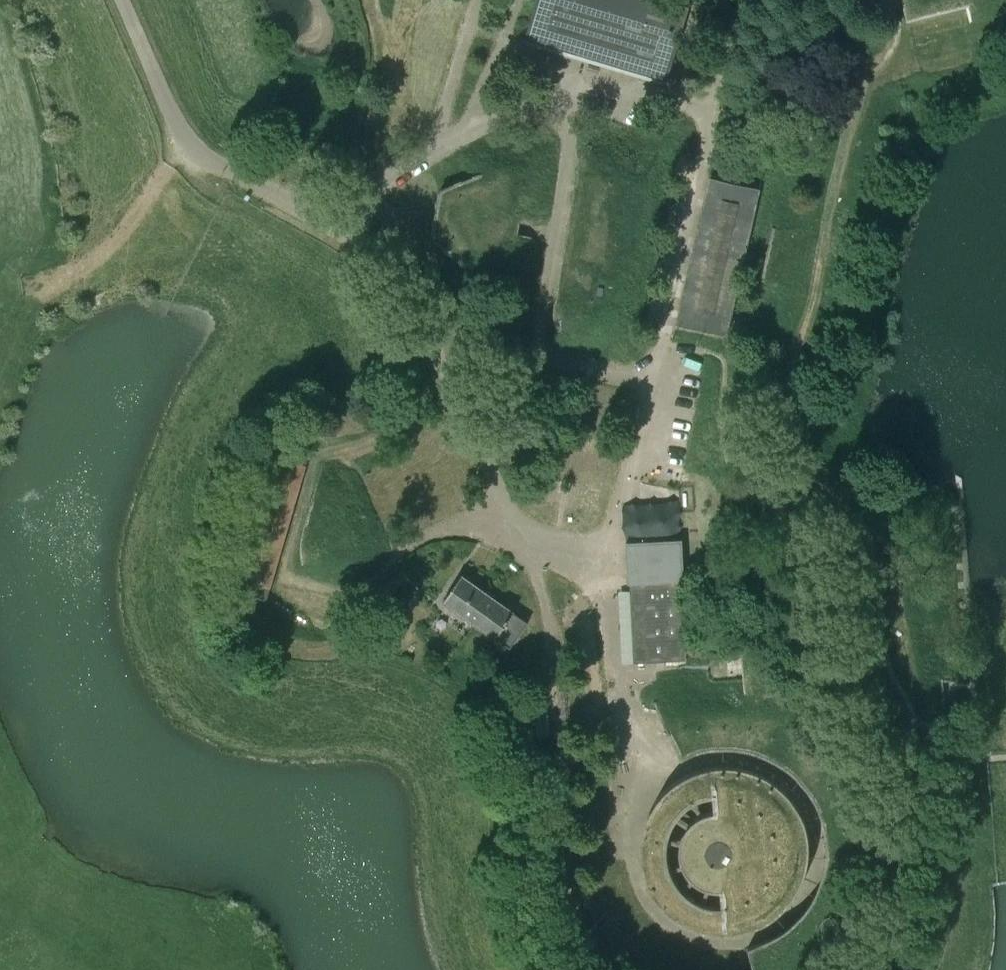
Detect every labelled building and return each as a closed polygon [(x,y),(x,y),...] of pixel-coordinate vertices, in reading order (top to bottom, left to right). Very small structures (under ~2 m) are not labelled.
[(525,39),(667,81),(689,7),(667,0),(537,0),(525,39)] [(708,182),(688,270),(673,266),(667,293),(682,296),(676,325),(677,325),(676,327),(689,330),(689,328),(726,336),(759,194),(708,182)] [(684,582),(682,541),(626,544),(629,584),(630,584),(635,663),(686,660),(682,582),(684,582)] [(509,646),(526,622),(511,611),(512,610),(463,575),(444,602),(493,637),(494,635),(509,646)] [(644,871),(649,887),(656,899),(667,911),(677,918),(691,927),(707,933),(722,935),(739,935),(755,931),(768,923),(782,914),(793,901),(800,891),(805,882),(807,874),(810,858),(810,842),(807,826),(801,813),(788,793),(775,781),(757,772),(739,768),(723,767),(700,771),(684,777),(671,785),(662,795),(656,802),(649,814),(644,829),(641,843),(642,859),(644,871)]
